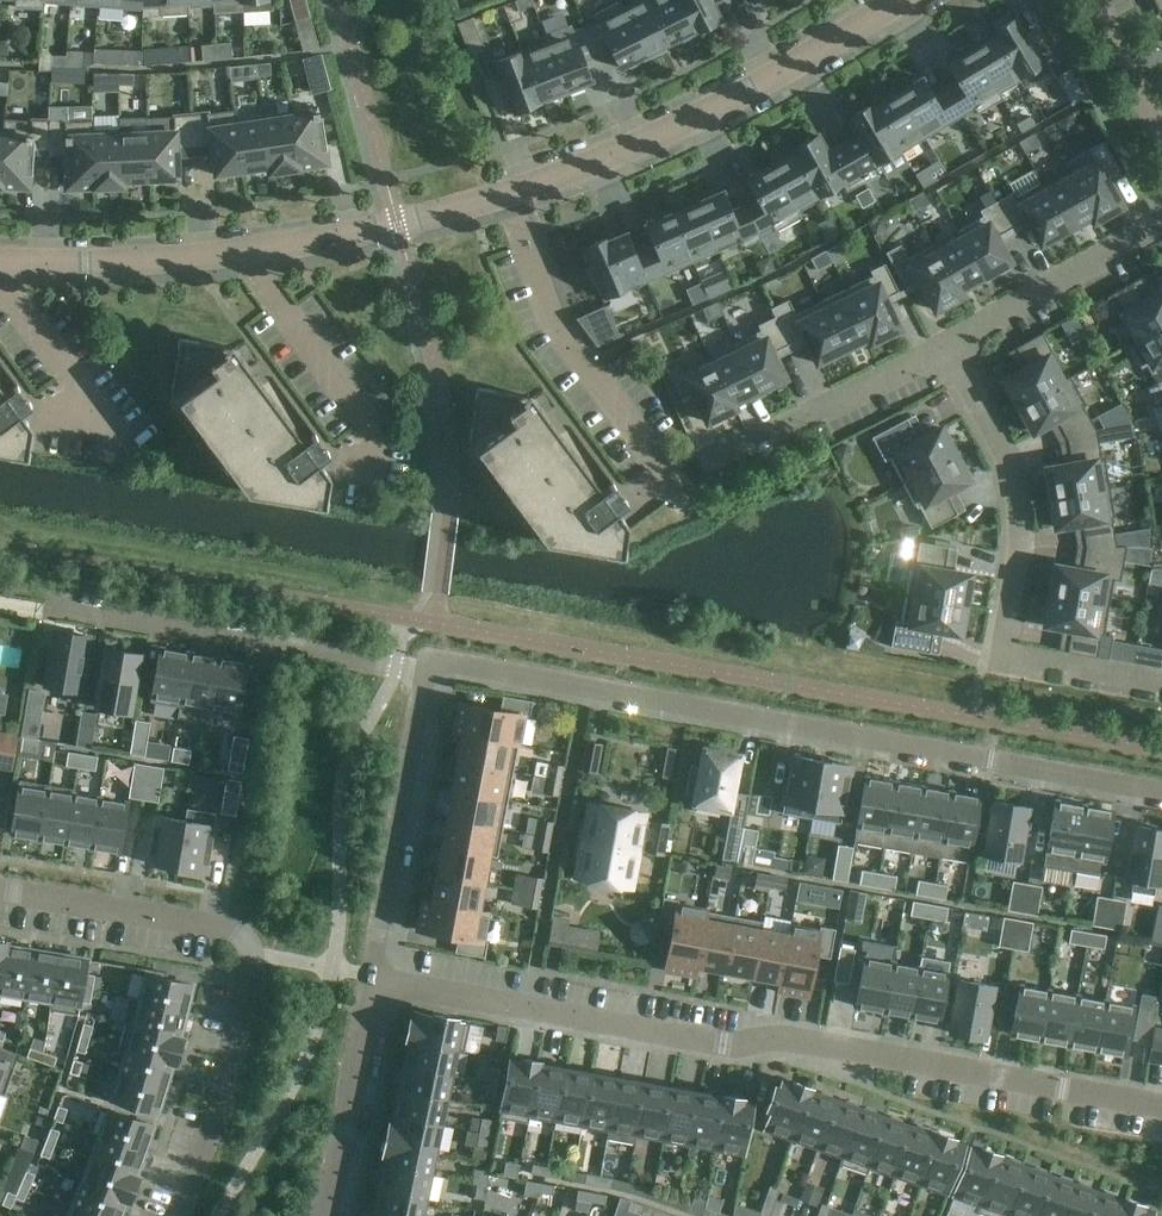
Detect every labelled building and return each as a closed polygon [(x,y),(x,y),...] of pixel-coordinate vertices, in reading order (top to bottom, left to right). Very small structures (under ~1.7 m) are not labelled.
[(15,7),(43,9),(44,0),(15,0),(15,7)] [(43,9),(44,10),(45,1),(71,3),(71,0),(44,0),(43,9)] [(98,5),(143,9),(143,0),(99,0),(98,5)] [(143,9),(143,17),(188,15),(187,0),(143,0),(143,9)] [(188,15),(189,15),(189,6),(213,5),(214,13),(215,13),(214,0),(187,0),(188,15)] [(215,13),(242,12),(242,0),(214,0),(215,13)] [(242,12),(271,10),(270,0),(242,0),(242,12)] [(519,11),(533,5),(531,0),(519,0),(515,1),(519,11)] [(647,59),(664,50),(662,47),(670,43),(648,0),(642,0),(624,9),(620,2),(619,2),(647,59)] [(670,43),(678,39),(679,43),(696,34),(679,0),(648,0),(670,43)] [(696,34),(721,21),(713,4),(717,2),(716,0),(679,0),(696,34)] [(1159,12),(1161,11),(1161,0),(1154,0),(1159,12)] [(647,59),(619,2),(594,15),(598,23),(586,29),(597,55),(610,48),(620,68),(629,64),(631,67),(647,59)] [(1018,17),(993,32),(1026,86),(1050,71),(1036,47),(1040,45),(1032,32),(1028,34),(1018,17)] [(310,18),(295,22),(303,52),(318,48),(310,18)] [(484,47),(472,18),(457,24),(469,53),(484,47)] [(597,55),(586,29),(574,33),(571,25),(544,35),(566,94),(584,88),(583,84),(592,81),(584,60),(597,55)] [(1026,86),(993,32),(992,33),(994,36),(988,39),(986,36),(970,46),(1002,100),(1003,99),(999,92),(1020,79),(1025,87),(1026,86)] [(549,101),(566,94),(544,35),(543,36),(546,44),(522,53),(541,104),(542,103),(541,100),(548,97),(549,101)] [(216,44),(218,60),(233,58),(231,43),(216,44)] [(218,60),(216,44),(201,45),(203,61),(218,60)] [(1002,100),(970,46),(954,56),(956,59),(947,64),(959,83),(946,90),(961,115),(973,107),(978,115),(1002,100)] [(141,66),(142,51),(94,49),(94,64),(141,66)] [(66,67),(67,51),(66,56),(52,56),(51,66),(66,67)] [(67,51),(66,67),(81,67),(82,52),(67,51)] [(541,104),(522,53),(495,63),(502,81),(498,83),(503,97),(508,96),(514,114),(541,104)] [(304,60),(308,76),(313,93),(329,89),(320,56),(304,60)] [(256,65),(257,77),(271,75),(270,63),(256,65)] [(257,77),(256,65),(242,66),(243,78),(257,77)] [(1086,97),(1074,76),(1070,70),(1057,78),(1072,105),(1086,97)] [(119,86),(119,74),(105,73),(105,85),(119,86)] [(119,74),(119,86),(134,87),(134,75),(119,74)] [(896,90),(924,137),(961,115),(946,90),(934,98),(923,78),(914,83),(912,80),(896,90)] [(873,104),(901,151),(924,137),(896,90),(880,100),(882,103),(876,107),(874,103),(873,104)] [(848,153),(865,182),(883,172),(879,164),(901,151),(873,104),(849,119),(859,135),(854,138),(859,146),(848,153)] [(290,112),(298,169),(300,169),(300,168),(326,164),(318,108),(290,112)] [(244,171),(235,110),(208,114),(208,113),(191,114),(194,148),(212,147),(216,175),(226,174),(227,177),(244,175),(244,171)] [(235,110),(244,171),(253,169),(254,173),(270,171),(271,173),(272,173),(264,116),(237,120),(236,110),(235,110)] [(1053,133),(1069,124),(1060,110),(1045,119),(1053,133)] [(264,116),(272,173),(298,169),(290,112),(264,116)] [(147,119),(149,180),(150,180),(151,184),(168,183),(168,179),(178,179),(177,150),(194,148),(191,114),(147,119)] [(1017,124),(1022,133),(1036,126),(1030,117),(1017,124)] [(5,119),(0,187),(2,187),(2,186),(29,188),(31,154),(49,154),(49,120),(32,120),(32,121),(5,119)] [(149,180),(147,119),(146,119),(147,129),(120,130),(123,187),(124,187),(124,185),(141,184),(140,180),(149,180)] [(49,120),(49,154),(66,154),(68,188),(95,187),(95,189),(96,188),(94,121),(66,122),(66,120),(49,120)] [(94,121),(96,188),(123,187),(120,130),(94,131),(94,121)] [(1019,142),(1026,154),(1040,146),(1034,134),(1019,142)] [(794,150),(821,197),(843,185),(847,192),(865,182),(848,153),(837,159),(832,151),(828,153),(819,136),(794,150)] [(1067,169),(1096,221),(1099,220),(1099,219),(1118,208),(1119,209),(1122,207),(1105,176),(1119,169),(1104,142),(1089,150),(1097,163),(1072,177),(1068,169),(1067,169)] [(770,163),(801,218),(802,218),(798,210),(821,197),(794,150),(793,150),(794,154),(788,157),(787,154),(770,163)] [(745,207),(758,232),(772,225),(776,232),(801,218),(770,163),(754,172),(756,175),(747,180),(758,200),(745,207)] [(1096,221),(1067,169),(1042,183),(1068,230),(1092,216),(1095,222),(1096,221)] [(1068,230),(1042,183),(1017,197),(1014,192),(997,201),(1012,229),(1028,220),(1042,244),(1068,230)] [(696,200),(717,250),(741,240),(745,247),(762,240),(758,232),(745,207),(732,212),(723,192),(714,196),(713,193),(696,200)] [(929,204),(923,193),(908,201),(915,212),(929,204)] [(672,214),(693,261),(717,250),(696,200),(678,208),(680,211),(672,214)] [(1012,229),(997,201),(980,211),(983,216),(958,230),(984,277),(1010,262),(996,238),(1012,229)] [(625,235),(646,281),(693,261),(672,214),(669,215),(668,212),(653,218),(655,222),(646,226),(655,246),(635,255),(627,234),(625,235)] [(820,228),(828,242),(841,235),(834,221),(820,228)] [(963,296),(960,290),(984,277),(958,230),(933,244),(962,296),(963,296)] [(646,281),(625,235),(612,240),(611,237),(583,249),(591,267),(587,269),(593,283),(598,281),(605,299),(646,281)] [(962,296),(933,244),(908,258),(900,245),(886,253),(906,289),(919,281),(936,311),(940,309),(940,308),(960,297),(960,298),(962,296)] [(826,251),(811,259),(818,271),(832,262),(826,251)] [(761,276),(775,271),(769,256),(760,260),(758,268),(761,276)] [(847,289),(873,343),(876,341),(896,331),(896,332),(900,330),(885,299),(899,292),(885,264),(870,271),(873,277),(847,289)] [(720,294),(734,288),(728,274),(714,280),(720,294)] [(1161,327),(1161,293),(1149,300),(1145,293),(1141,295),(1133,282),(1107,297),(1120,319),(1125,316),(1139,340),(1161,327)] [(873,343),(847,289),(821,301),(845,350),(869,338),(872,343),(873,343)] [(845,350),(821,301),(796,314),(789,300),(771,308),(789,345),(806,337),(818,363),(845,350)] [(723,315),(718,303),(703,309),(708,321),(723,315)] [(623,333),(620,334),(608,307),(611,306),(610,304),(577,319),(598,346),(624,335),(623,333)] [(789,345),(771,308),(775,317),(758,325),(761,331),(735,343),(758,392),(785,379),(773,353),(789,345)] [(1139,340),(1152,363),(1146,366),(1156,384),(1147,387),(1147,388),(1161,382),(1161,327),(1139,340)] [(1019,406),(1071,377),(1070,376),(1062,381),(1050,359),(1055,356),(1043,333),(1016,348),(1023,360),(1019,363),(1023,370),(1005,380),(1019,406)] [(632,340),(633,343),(637,352),(649,347),(643,335),(632,340)] [(237,352),(235,349),(180,340),(170,403),(227,479),(233,474),(248,494),(325,507),(330,477),(320,462),(330,454),(315,434),(304,443),(237,352)] [(758,392),(735,343),(734,344),(738,352),(714,364),(710,355),(709,356),(735,410),(736,409),(733,403),(758,392)] [(735,410),(709,356),(683,368),(680,363),(666,370),(679,398),(693,391),(708,423),(712,421),(712,420),(732,410),(732,411),(735,410)] [(1068,441),(1097,431),(1083,405),(1086,403),(1071,377),(1019,406),(1034,432),(1053,422),(1057,429),(1061,427),(1068,441)] [(1147,388),(1153,407),(1161,405),(1161,382),(1147,388)] [(0,384),(0,453),(28,458),(28,453),(32,428),(22,413),(32,405),(18,385),(7,393),(0,384)] [(617,512),(628,503),(613,483),(602,492),(532,398),(478,389),(467,452),(525,529),(531,524),(546,543),(623,556),(628,526),(617,512)] [(903,482),(955,454),(941,428),(923,438),(919,431),(915,433),(907,419),(871,437),(884,461),(890,458),(903,482)] [(1052,498),(1110,489),(1105,459),(1102,459),(1097,431),(1068,441),(1071,456),(1066,457),(1068,465),(1047,469),(1052,498)] [(851,451),(847,443),(832,451),(841,464),(848,460),(851,451)] [(955,454),(903,482),(917,508),(919,506),(931,528),(958,514),(951,500),(955,498),(951,491),(969,481),(955,454)] [(1086,547),(1127,547),(1117,547),(1112,518),(1115,518),(1110,489),(1052,498),(1057,528),(1078,524),(1079,532),(1084,532),(1086,547)] [(402,510),(403,502),(395,501),(393,509),(402,510)] [(901,539),(917,536),(916,527),(900,529),(901,539)] [(907,595),(965,605),(970,576),(949,572),(951,564),(946,563),(949,547),(919,541),(915,565),(912,565),(907,595)] [(1051,596),(1110,606),(1114,580),(1121,581),(1127,547),(1086,547),(1084,563),(1079,562),(1078,570),(1057,566),(1051,596)] [(965,605),(907,595),(902,620),(896,619),(891,646),(930,654),(933,638),(937,639),(939,631),(960,635),(965,605)] [(1110,606),(1051,596),(1046,625),(1067,629),(1066,637),(1070,638),(1068,652),(1108,659),(1112,637),(1104,635),(1110,606)] [(838,626),(837,641),(853,642),(854,628),(838,626)] [(45,687),(80,693),(90,637),(54,631),(45,687)] [(139,654),(107,649),(97,708),(129,713),(139,654)] [(179,718),(190,654),(161,649),(151,702),(179,707),(178,718),(179,718)] [(218,659),(190,654),(179,718),(207,723),(218,659)] [(238,717),(247,664),(218,659),(207,723),(208,723),(210,712),(238,717)] [(519,744),(524,716),(530,717),(533,701),(503,696),(501,711),(460,703),(454,733),(456,734),(456,733),(463,735),(463,734),(519,744)] [(97,714),(82,712),(76,746),(91,749),(97,714)] [(145,757),(151,722),(135,720),(130,754),(145,757)] [(11,769),(17,736),(0,733),(0,767),(11,769)] [(514,772),(519,745),(519,744),(463,734),(463,735),(458,762),(514,772)] [(243,773),(249,738),(234,736),(228,770),(243,773)] [(38,754),(41,740),(23,737),(21,751),(38,754)] [(597,773),(602,744),(587,741),(581,770),(597,773)] [(189,764),(192,750),(174,747),(171,761),(189,764)] [(743,827),(749,795),(732,791),(739,756),(720,753),(706,750),(705,757),(704,757),(702,767),(690,765),(685,794),(697,796),(696,803),(729,809),(729,808),(732,809),(728,827),(743,830),(743,827)] [(80,754),(63,751),(60,765),(78,768),(80,754)] [(96,771),(98,757),(80,754),(78,768),(96,771)] [(812,818),(822,761),(823,757),(822,757),(821,761),(793,756),(783,813),(812,818)] [(842,823),(852,766),(823,761),(824,757),(823,757),(822,761),(812,818),(842,823)] [(508,800),(514,772),(458,762),(453,790),(508,800)] [(144,800),(149,765),(134,763),(129,798),(144,800)] [(560,781),(563,765),(552,763),(549,779),(560,781)] [(159,803),(164,768),(149,765),(144,800),(159,803)] [(236,816),(242,781),(227,778),(221,813),(236,816)] [(884,848),(895,784),(866,778),(855,843),(884,848)] [(558,796),(560,781),(549,779),(547,794),(558,796)] [(40,838),(49,785),(20,780),(11,834),(40,838)] [(912,853),(923,788),(895,784),(884,848),(912,853)] [(66,842),(74,789),(49,785),(40,838),(66,842)] [(940,858),(951,793),(923,788),(912,853),(940,858)] [(91,847),(99,799),(75,795),(76,789),(74,789),(66,842),(91,847)] [(503,829),(508,800),(453,790),(448,818),(503,829)] [(969,863),(981,798),(951,793),(940,858),(969,863)] [(120,851),(128,804),(99,799),(91,847),(120,851)] [(996,802),(987,854),(1018,860),(1028,807),(996,802)] [(1085,807),(1056,802),(1045,866),(1074,871),(1085,807)] [(664,855),(669,824),(653,821),(653,822),(644,821),(646,814),(590,804),(583,841),(639,851),(639,850),(664,855)] [(1103,876),(1114,812),(1085,807),(1074,871),(1103,876)] [(206,873),(216,813),(187,809),(185,820),(177,871),(178,872),(178,868),(206,873)] [(177,871),(185,820),(156,815),(148,863),(176,868),(176,871),(177,871)] [(498,857),(503,829),(448,818),(442,846),(490,855),(489,856),(498,857)] [(550,837),(553,822),(542,820),(539,835),(550,837)] [(1139,826),(1129,879),(1134,880),(1132,891),(1154,895),(1157,884),(1161,885),(1161,881),(1161,830),(1139,826)] [(778,834),(763,831),(756,866),(771,869),(778,834)] [(547,852),(550,837),(539,835),(536,850),(547,852)] [(632,889),(639,851),(583,841),(579,840),(579,841),(583,842),(576,878),(632,889)] [(848,882),(854,847),(839,845),(833,880),(848,882)] [(484,883),(489,856),(490,855),(442,846),(437,874),(484,883)] [(729,879),(731,868),(716,865),(714,876),(729,879)] [(860,885),(877,888),(880,874),(862,870),(860,885)] [(770,887),(772,876),(757,873),(755,884),(770,887)] [(479,910),(484,883),(437,874),(432,902),(432,903),(479,911),(479,910)] [(895,891),(898,877),(880,874),(877,888),(895,891)] [(540,893),(543,878),(531,876),(529,891),(540,893)] [(786,889),(788,879),(772,876),(770,887),(786,889)] [(916,895),(934,898),(936,884),(918,880),(916,895)] [(1023,913),(1028,884),(1013,881),(1008,910),(1023,913)] [(842,890),(799,882),(797,901),(839,909),(842,890)] [(934,898),(946,900),(948,886),(936,884),(934,898)] [(1038,916),(1043,886),(1028,884),(1023,913),(1038,916)] [(537,909),(540,893),(529,891),(526,907),(537,909)] [(874,930),(880,896),(865,893),(859,927),(874,930)] [(1107,928),(1112,899),(1098,896),(1092,925),(1107,928)] [(696,967),(707,911),(678,905),(679,900),(664,897),(658,927),(673,929),(666,970),(696,975),(697,967),(696,967)] [(1122,930),(1127,901),(1112,899),(1107,928),(1122,930)] [(482,942),(488,912),(479,910),(479,911),(432,903),(432,902),(425,900),(424,900),(418,930),(458,938),(455,954),(485,959),(488,943),(482,942)] [(928,919),(931,905),(913,901),(911,916),(928,919)] [(946,922),(949,908),(931,905),(928,919),(946,922)] [(725,972),(735,916),(708,911),(707,911),(696,967),(697,967),(725,972)] [(753,977),(761,930),(762,930),(764,921),(735,916),(725,972),(753,977)] [(1013,949),(1019,920),(1004,917),(999,946),(1013,949)] [(1028,952),(1034,922),(1019,920),(1013,949),(1028,952)] [(831,959),(836,929),(821,926),(820,932),(790,926),(789,935),(790,935),(781,982),(780,982),(778,991),(808,996),(816,956),(831,959)] [(1087,946),(1089,932),(1072,929),(1069,943),(1087,946)] [(596,952),(599,936),(566,930),(564,945),(596,952)] [(781,982),(790,935),(789,935),(762,930),(761,930),(753,977),(780,982),(781,982)] [(1104,949),(1107,935),(1089,932),(1087,946),(1104,949)] [(33,950),(7,946),(8,943),(7,943),(0,984),(0,993),(25,998),(33,950)] [(51,1010),(60,955),(33,950),(25,998),(51,1002),(49,1010),(51,1010)] [(78,1015),(87,959),(60,955),(51,1010),(78,1015)] [(856,1006),(885,1011),(894,964),(865,959),(856,1006)] [(885,1011),(911,1016),(919,969),(894,964),(885,1011)] [(187,1012),(193,985),(167,978),(168,973),(148,969),(140,1001),(187,1012)] [(911,1016),(940,1021),(948,974),(919,969),(911,1016)] [(93,989),(95,975),(86,974),(83,988),(93,989)] [(984,1039),(993,986),(961,980),(952,1033),(984,1039)] [(1049,992),(1020,987),(1012,1034),(1041,1039),(1049,992)] [(90,1003),(93,989),(83,988),(81,1002),(90,1003)] [(1069,1045),(1077,997),(1049,992),(1041,1039),(1069,1045)] [(1158,997),(1142,994),(1133,1040),(1150,1043),(1158,997)] [(1097,1050),(1106,1002),(1077,997),(1069,1045),(1097,1050)] [(184,1037),(181,1036),(187,1012),(140,1001),(129,998),(123,1022),(126,1023),(184,1038),(184,1037)] [(1126,1055),(1135,1007),(1106,1002),(1097,1050),(1126,1055)] [(408,1039),(465,1050),(470,1024),(456,1021),(457,1018),(435,1014),(434,1016),(416,1013),(414,1021),(412,1020),(408,1039)] [(89,1039),(93,1026),(84,1023),(80,1037),(89,1039)] [(177,1063),(184,1038),(126,1023),(119,1047),(177,1063)] [(499,1025),(496,1040),(506,1042),(509,1027),(499,1025)] [(1154,1026),(1148,1062),(1161,1064),(1161,1028),(1154,1026)] [(85,1053),(89,1039),(80,1037),(76,1051),(85,1053)] [(405,1064),(451,1074),(456,1050),(465,1052),(465,1050),(408,1039),(408,1040),(410,1040),(405,1064)] [(173,1063),(176,1064),(177,1063),(119,1047),(119,1048),(127,1051),(121,1073),(166,1087),(173,1063)] [(5,1094),(19,1054),(0,1048),(0,1092),(5,1094)] [(27,1057),(40,1062),(41,1062),(44,1053),(30,1048),(27,1057)] [(56,1058),(44,1053),(41,1062),(54,1066),(56,1058)] [(528,1123),(539,1062),(521,1058),(521,1061),(510,1059),(500,1118),(528,1123)] [(79,1076),(83,1062),(74,1059),(69,1073),(79,1076)] [(539,1062),(528,1123),(529,1123),(530,1115),(556,1119),(565,1069),(561,1069),(560,1065),(552,1064),(549,1066),(540,1065),(540,1062),(539,1062)] [(451,1074),(405,1064),(400,1089),(446,1099),(451,1074)] [(489,1082),(498,1083),(501,1069),(491,1067),(489,1082)] [(565,1069),(556,1119),(583,1124),(592,1074),(588,1073),(587,1070),(578,1069),(576,1071),(565,1069)] [(112,1100),(158,1114),(166,1087),(121,1073),(112,1100)] [(592,1074),(583,1124),(609,1129),(618,1079),(615,1078),(614,1075),(605,1074),(603,1076),(592,1074)] [(634,1143),(636,1134),(645,1084),(634,1082),(633,1079),(624,1077),(622,1080),(618,1079),(609,1129),(608,1139),(634,1143)] [(792,1138),(810,1088),(794,1082),(793,1084),(782,1081),(780,1088),(775,1086),(768,1108),(772,1110),(766,1129),(792,1138)] [(498,1083),(489,1082),(486,1096),(496,1097),(498,1083)] [(645,1084),(636,1134),(663,1139),(672,1089),(661,1087),(660,1083),(651,1082),(649,1084),(645,1084)] [(672,1089),(663,1139),(690,1144),(699,1093),(688,1091),(686,1088),(678,1087),(676,1089),(672,1089)] [(818,1147),(835,1099),(831,1098),(831,1095),(823,1092),(820,1094),(811,1091),(812,1088),(810,1088),(792,1138),(818,1147)] [(446,1099),(400,1089),(395,1115),(441,1124),(446,1099)] [(699,1093),(690,1144),(716,1149),(726,1096),(725,1095),(724,1098),(714,1096),(713,1093),(705,1092),(703,1094),(699,1093)] [(726,1096),(716,1149),(744,1154),(753,1104),(743,1101),(743,1099),(726,1096)] [(835,1099),(818,1147),(843,1156),(840,1164),(841,1165),(861,1108),(857,1107),(856,1104),(848,1101),(846,1103),(835,1099)] [(63,1123),(68,1109),(58,1106),(54,1119),(63,1123)] [(861,1108),(841,1165),(866,1174),(886,1117),(876,1114),(875,1110),(867,1107),(864,1110),(861,1108)] [(145,1151),(154,1125),(109,1109),(100,1136),(145,1151)] [(441,1124),(395,1115),(393,1124),(390,1124),(387,1139),(436,1149),(441,1124)] [(886,1117),(866,1174),(868,1174),(871,1166),(895,1174),(912,1126),(901,1123),(901,1119),(892,1116),(890,1119),(886,1117)] [(480,1132),(489,1134),(492,1120),(482,1118),(480,1132)] [(912,1126),(895,1174),(921,1183),(938,1133),(937,1132),(936,1135),(927,1131),(926,1128),(918,1125),(916,1128),(912,1126)] [(55,1145),(60,1131),(51,1128),(46,1141),(55,1145)] [(489,1134),(480,1132),(477,1146),(487,1148),(489,1134)] [(938,1133),(921,1183),(947,1193),(964,1145),(954,1141),(955,1138),(938,1133)] [(137,1175),(145,1151),(100,1136),(92,1159),(139,1177),(140,1176),(137,1175)] [(436,1149),(387,1139),(384,1155),(387,1155),(385,1165),(430,1175),(436,1149)] [(50,1158),(55,1145),(46,1141),(41,1155),(50,1158)] [(978,1213),(999,1154),(982,1148),(981,1151),(971,1147),(954,1195),(980,1204),(977,1212),(978,1213)] [(1024,1165),(1020,1164),(1019,1161),(1011,1158),(1009,1160),(999,1157),(1000,1154),(999,1154),(978,1213),(988,1215),(1006,1215),(1024,1165)] [(130,1201),(139,1177),(92,1159),(83,1183),(130,1201)] [(517,1179),(520,1165),(506,1162),(503,1176),(517,1179)] [(545,1176),(547,1167),(533,1164),(531,1174),(545,1176)] [(430,1175),(385,1165),(379,1190),(425,1200),(430,1175)] [(1006,1215),(1007,1215),(1008,1214),(1014,1215),(1035,1215),(1049,1174),(1046,1173),(1045,1170),(1037,1167),(1034,1169),(1024,1165),(1006,1215)] [(547,1167),(545,1176),(560,1179),(561,1169),(547,1167)] [(478,1184),(487,1186),(490,1172),(476,1169),(473,1183),(478,1184)] [(30,1188),(35,1175),(27,1171),(21,1184),(30,1188)] [(599,1186),(601,1176),(587,1174),(585,1183),(599,1186)] [(1035,1215),(1064,1215),(1075,1183),(1071,1182),(1071,1179),(1062,1176),(1060,1178),(1049,1174),(1035,1215)] [(613,1189),(615,1179),(601,1176),(599,1186),(613,1189)] [(539,1193),(541,1183),(526,1181),(524,1195),(538,1197),(539,1193)] [(127,1201),(130,1202),(130,1201),(83,1183),(73,1206),(98,1215),(121,1215),(127,1201)] [(553,1195),(555,1186),(541,1183),(539,1193),(553,1195)] [(1064,1215),(1092,1215),(1101,1192),(1090,1189),(1089,1185),(1081,1183),(1079,1185),(1075,1183),(1064,1215)] [(24,1201),(30,1188),(21,1184),(16,1195),(17,1195),(16,1198),(24,1201)] [(487,1186),(478,1184),(475,1198),(485,1200),(487,1186)] [(650,1199),(653,1190),(640,1185),(637,1195),(650,1199)] [(807,1185),(802,1199),(816,1204),(821,1190),(807,1185)] [(775,1203),(780,1189),(771,1186),(766,1200),(775,1203)] [(379,1190),(374,1215),(377,1215),(422,1215),(425,1200),(379,1190)] [(591,1202),(593,1193),(579,1190),(577,1200),(591,1202)] [(664,1204),(667,1195),(653,1190),(650,1199),(664,1204)] [(17,1195),(16,1195),(8,1191),(2,1204),(11,1208),(16,1198),(17,1195)] [(1092,1215),(1121,1215),(1127,1199),(1126,1198),(1125,1201),(1116,1198),(1115,1194),(1107,1192),(1104,1194),(1101,1192),(1092,1215)] [(605,1205),(607,1195),(593,1193),(591,1202),(605,1205)] [(783,1193),(780,1201),(797,1207),(799,1199),(783,1193)] [(1153,1211),(1143,1207),(1144,1205),(1127,1199),(1121,1215),(1151,1215),(1153,1211)] [(775,1203),(766,1200),(761,1213),(769,1215),(770,1215),(775,1203)] [(628,1210),(633,1212),(641,1215),(645,1205),(631,1201),(628,1210)] [(705,1208),(692,1204),(689,1213),(698,1215),(703,1215),(705,1208)] [(831,1207),(822,1204),(818,1215),(828,1215),(831,1207)] [(73,1206),(69,1215),(98,1215),(73,1206)]
